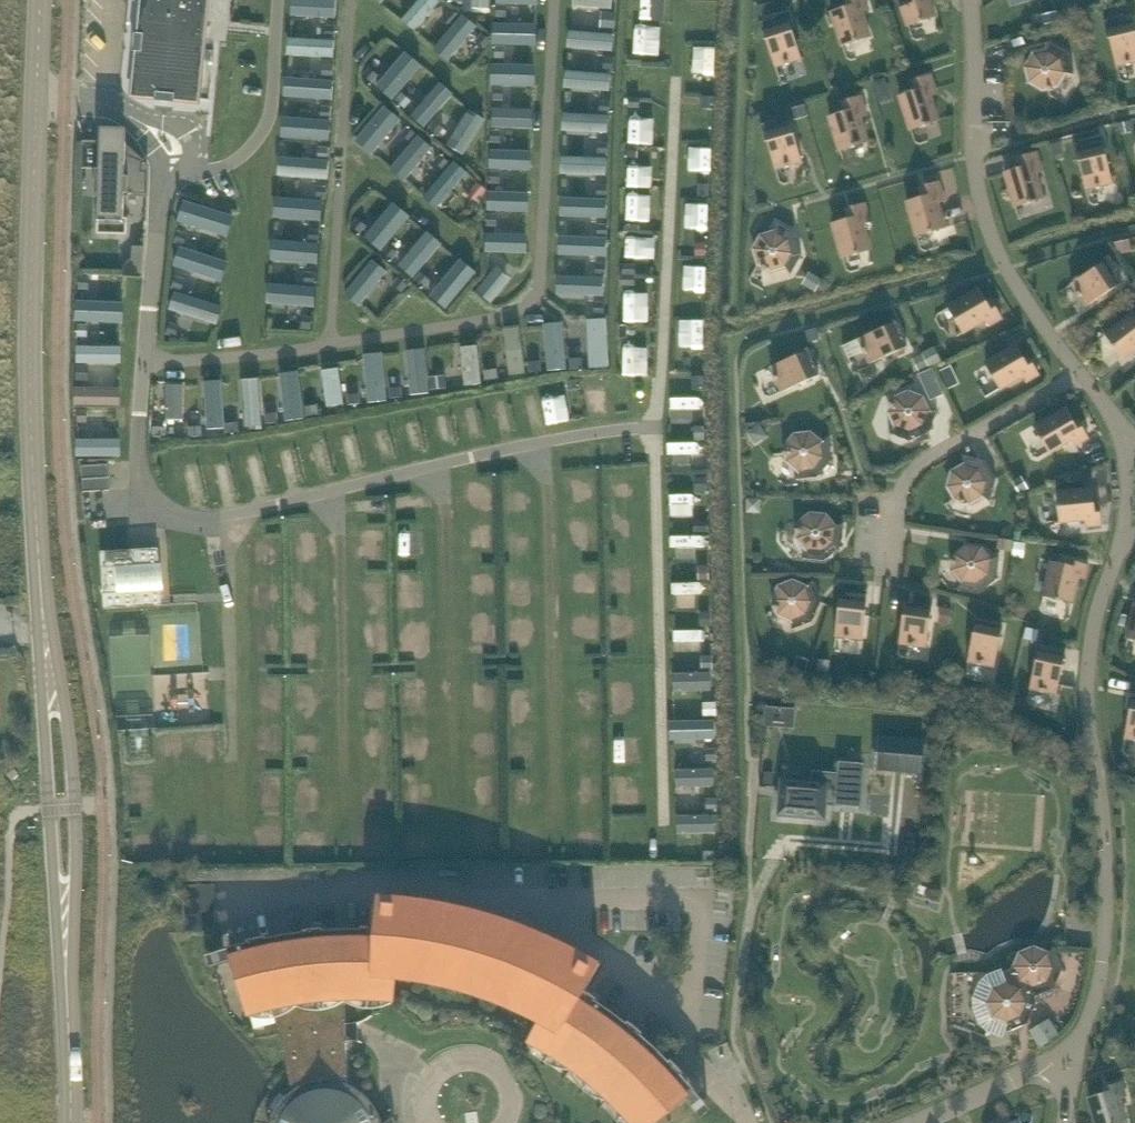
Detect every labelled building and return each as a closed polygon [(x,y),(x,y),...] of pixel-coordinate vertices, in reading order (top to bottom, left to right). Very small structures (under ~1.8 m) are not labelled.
[(138,35),(147,36),(142,91),(165,93),(189,96),(194,49),(203,50),(207,13),(208,0),(142,0),(138,35)] [(292,15),(335,17),(336,0),(292,0),(292,15)] [(402,19),(415,29),(439,0),(417,0),(402,19)] [(472,7),(489,8),(490,0),(472,0),(472,7)] [(572,9),(613,13),(614,0),(573,0),(572,9)] [(869,10),(866,0),(852,0),(854,5),(831,13),(842,45),(851,43),(852,44),(858,42),(858,40),(870,36),(862,12),(869,10)] [(908,25),(917,23),(917,24),(923,22),(923,20),(935,16),(930,0),(900,0),(908,25)] [(1056,12),(1043,15),(1045,24),(1058,20),(1056,12)] [(462,13),(434,47),(448,59),(477,25),(462,13)] [(789,19),(776,23),(774,18),(759,23),(764,39),(766,39),(775,67),(785,64),(785,65),(789,64),(789,63),(801,59),(789,19)] [(1120,23),(1119,18),(1104,21),(1108,38),(1110,37),(1117,66),(1126,64),(1127,65),(1131,65),(1130,63),(1134,62),(1134,26),(1134,20),(1120,23)] [(495,22),(494,43),(535,44),(535,23),(495,22)] [(610,49),(611,32),(570,29),(569,46),(610,49)] [(334,55),(335,35),(288,31),(286,51),(334,55)] [(1074,75),(1069,53),(1050,42),(1028,47),(1029,49),(1034,55),(1027,68),(1030,82),(1043,90),(1048,89),(1049,91),(1053,90),(1052,87),(1057,86),(1065,74),(1073,75),(1073,76),(1074,75)] [(406,50),(376,84),(391,97),(421,63),(406,50)] [(536,80),(536,62),(491,60),(491,79),(536,80)] [(566,69),(565,86),(608,90),(610,73),(566,69)] [(937,94),(936,88),(931,74),(919,78),(922,89),(900,97),(911,129),(919,126),(920,128),(926,126),(926,124),(938,120),(930,96),(937,94)] [(287,76),(285,95),(332,99),(334,80),(287,76)] [(438,82),(411,113),(424,124),(451,93),(438,82)] [(860,117),(868,115),(862,96),(850,99),(853,110),(830,117),(840,150),(848,147),(849,149),(855,147),(855,146),(867,142),(860,117)] [(493,105),(492,125),(530,127),(531,107),(493,105)] [(384,107),(356,140),(371,152),(399,119),(384,107)] [(468,109),(447,143),(463,154),(485,120),(468,109)] [(607,132),(608,113),(563,112),(562,131),(607,132)] [(328,140),(329,120),(282,116),(281,136),(328,140)] [(790,122),(777,126),(775,121),(760,125),(765,141),(767,141),(776,169),(785,166),(786,168),(789,167),(789,165),(802,162),(790,122)] [(83,141),(82,168),(99,168),(99,197),(97,233),(127,234),(128,208),(124,207),(125,193),(147,194),(148,194),(148,170),(143,170),(143,160),(126,153),(126,142),(126,138),(126,131),(126,130),(125,130),(120,130),(101,129),(100,141),(83,141)] [(418,134),(390,167),(404,179),(432,146),(418,134)] [(1103,143),(1090,146),(1088,141),(1073,145),(1077,161),(1079,161),(1086,189),(1096,187),(1096,189),(1100,188),(1100,186),(1113,183),(1103,143)] [(533,167),(534,148),(489,147),(488,165),(533,167)] [(1035,173),(1043,171),(1037,152),(1025,155),(1028,166),(1005,173),(1015,206),(1024,203),(1024,205),(1031,203),(1031,201),(1043,198),(1035,173)] [(281,156),(279,174),(328,179),(329,161),(281,156)] [(562,156),(562,173),(605,174),(605,157),(562,156)] [(452,162),(424,196),(436,206),(464,172),(452,162)] [(937,203),(945,201),(939,182),(927,185),(930,196),(907,202),(916,235),(925,233),(925,234),(932,233),(932,231),(944,228),(937,203)] [(488,188),(487,210),(527,211),(528,189),(488,188)] [(320,216),(322,196),(275,192),(273,212),(320,216)] [(606,216),(606,198),(561,196),(561,215),(606,216)] [(184,202),(178,221),(226,236),(232,217),(184,202)] [(393,202),(365,235),(380,248),(408,215),(393,202)] [(863,225),(871,223),(865,203),(853,207),(856,217),(833,224),(842,257),(851,255),(852,256),(858,254),(858,253),(870,249),(863,225)] [(802,255),(796,234),(777,223),(776,224),(777,224),(775,232),(761,237),(754,250),(759,264),(763,266),(762,269),(766,271),(767,268),(771,271),(785,267),(790,273),(791,274),(802,255)] [(529,250),(530,232),(485,230),(485,249),(529,250)] [(427,231),(399,266),(412,277),(441,242),(427,231)] [(560,236),(559,253),(605,255),(606,238),(560,236)] [(273,239),(272,260),(316,263),(317,242),(273,239)] [(123,261),(122,273),(142,274),(144,242),(131,241),(131,254),(123,261)] [(180,247),(174,266),(220,281),(227,262),(180,247)] [(1113,272),(1118,269),(1109,256),(1095,265),(1096,267),(1072,284),(1077,292),(1076,293),(1078,296),(1079,295),(1087,306),(1121,283),(1113,272)] [(372,257),(343,292),(359,305),(388,270),(372,257)] [(461,257),(429,294),(445,307),(476,270),(461,257)] [(496,267),(477,289),(491,301),(510,278),(496,267)] [(602,295),(603,276),(558,275),(557,293),(602,295)] [(313,304),(315,284),(268,280),(266,300),(313,304)] [(991,310),(987,303),(979,290),(949,307),(954,315),(952,316),(956,321),(957,321),(964,332),(986,319),(989,326),(1002,318),(996,307),(991,310)] [(176,293),(170,310),(214,323),(219,306),(176,293)] [(121,301),(78,300),(77,318),(121,320),(121,301)] [(1133,314),(1106,334),(1111,342),(1110,343),(1114,348),(1115,347),(1123,357),(1134,349),(1134,316),(1133,314)] [(587,318),(590,366),(609,365),(607,317),(587,318)] [(870,364),(908,347),(896,320),(885,325),(886,327),(849,343),(849,344),(859,340),(863,348),(862,349),(863,352),(865,352),(870,364)] [(544,323),(549,370),(566,368),(561,321),(544,323)] [(502,327),(505,375),(524,374),(522,326),(502,327)] [(461,345),(464,385),(481,383),(477,344),(461,345)] [(76,362),(120,362),(120,345),(77,345),(76,362)] [(1028,367),(1023,360),(1016,346),(986,363),(991,371),(989,372),(993,378),(994,377),(1001,388),(1022,376),(1026,382),(1039,375),(1033,364),(1028,367)] [(405,349),(410,394),(428,392),(423,347),(405,349)] [(782,392),(820,375),(808,348),(797,353),(798,355),(771,367),(775,376),(774,377),(775,381),(777,380),(782,392)] [(932,350),(924,353),(930,365),(938,362),(932,350)] [(363,354),(368,401),(385,400),(381,353),(363,354)] [(323,369),(327,403),(342,401),(338,367),(323,369)] [(279,371),(286,420),(305,417),(298,368),(279,371)] [(257,377),(239,379),(243,423),(261,421),(257,377)] [(204,383),(207,428),(224,427),(220,382),(204,383)] [(167,384),(167,418),(183,418),(183,384),(167,384)] [(119,387),(75,387),(75,406),(119,406),(119,387)] [(928,412),(922,398),(908,393),(895,399),(893,404),(890,403),(889,407),(891,408),(890,413),(896,426),(890,432),(889,433),(910,441),(930,432),(938,412),(937,411),(936,412),(928,412)] [(1077,430),(1073,423),(1065,409),(1036,427),(1040,435),(1039,435),(1042,441),(1044,440),(1050,452),(1072,439),(1076,445),(1089,438),(1082,427),(1077,430)] [(829,439),(821,443),(809,433),(795,435),(786,447),(786,452),(784,452),(784,457),(787,456),(787,461),(799,470),(796,478),(796,480),(818,477),(832,460),(830,439),(828,439),(829,439)] [(78,454),(119,454),(119,437),(78,437),(78,454)] [(996,481),(985,462),(964,456),(964,457),(965,465),(952,473),(949,487),(956,500),(961,501),(960,504),(965,505),(965,502),(970,503),(983,496),(989,501),(989,502),(990,502),(996,481)] [(107,463),(81,464),(83,491),(109,489),(107,463)] [(1021,477),(1013,481),(1020,493),(1027,489),(1021,477)] [(1094,513),(1093,505),(1092,489),(1058,493),(1059,502),(1057,502),(1058,509),(1059,508),(1061,521),(1086,519),(1087,526),(1101,525),(1100,512),(1094,513)] [(835,527),(825,516),(811,515),(799,524),(799,529),(796,529),(796,533),(798,533),(798,538),(807,550),(803,557),(802,558),(824,561),(842,547),(844,525),(843,525),(835,527)] [(990,560),(981,548),(966,546),(955,556),(954,561),(951,560),(951,565),(954,565),(953,570),(962,582),(958,589),(957,590),(979,593),(997,579),(1000,558),(998,557),(998,558),(990,560)] [(155,548),(150,548),(101,551),(104,608),(162,605),(162,599),(161,594),(161,590),(159,590),(158,577),(157,563),(159,563),(159,558),(159,553),(159,548),(155,548)] [(1085,579),(1089,565),(1076,562),(1075,568),(1052,562),(1044,596),(1053,598),(1053,599),(1059,601),(1059,599),(1072,602),(1078,578),(1085,579)] [(813,622),(822,602),(814,581),(812,582),(813,582),(806,588),(793,582),(779,587),(773,601),(775,605),(773,606),(774,611),(777,610),(779,614),(792,620),(792,628),(791,628),(792,630),(813,622)] [(862,640),(867,598),(838,595),(837,607),(839,607),(835,636),(846,638),(846,639),(849,640),(850,638),(862,640)] [(926,648),(932,607),(903,603),(901,614),(904,614),(899,644),(909,645),(909,647),(913,647),(913,646),(926,648)] [(995,666),(1003,626),(974,620),(972,631),(974,632),(968,661),(978,663),(978,664),(981,665),(982,664),(995,666)] [(1057,694),(1065,653),(1037,647),(1034,659),(1036,659),(1030,688),(1040,690),(1040,692),(1044,693),(1044,691),(1057,694)] [(712,687),(711,669),(673,670),(674,687),(712,687)] [(1130,696),(1128,708),(1130,708),(1125,737),(1134,739),(1134,697),(1130,696)] [(670,720),(671,739),(714,738),(714,719),(670,720)] [(879,737),(877,768),(921,772),(924,741),(879,737)] [(782,780),(779,813),(823,817),(825,799),(837,800),(837,803),(859,805),(863,765),(841,763),(840,774),(813,772),(813,783),(782,780)] [(713,783),(713,766),(675,767),(675,784),(713,783)] [(715,831),(715,813),(677,814),(677,832),(715,831)] [(404,898),(379,896),(375,927),(371,927),(362,927),(362,931),(344,931),(344,930),(342,930),(342,931),(323,932),(323,928),(314,929),(305,930),(305,934),(287,936),(285,936),(285,937),(267,940),(266,936),(257,938),(248,941),(249,944),(232,949),(232,948),(230,949),(235,965),(240,979),(239,979),(240,981),(245,995),(244,995),(244,997),(245,996),(250,1012),(249,1012),(250,1014),(251,1013),(272,1007),(273,1008),(293,1096),(282,1108),(275,1122),(382,1122),(381,1119),(378,1111),(373,1104),(368,1097),(362,1092),(355,1087),(348,1084),(346,1041),(348,1040),(352,1040),(354,1041),(358,1042),(358,1040),(358,1022),(352,1023),(348,1023),(346,1023),(345,998),(356,998),(368,998),(368,999),(370,999),(370,998),(373,998),(388,999),(391,999),(391,1000),(393,1000),(393,998),(392,998),(394,982),(395,982),(395,980),(394,980),(394,978),(396,978),(397,969),(421,972),(420,980),(421,981),(423,972),(447,977),(445,985),(446,986),(448,977),(472,984),(470,992),(471,992),(473,984),(497,992),(494,1000),(495,1001),(498,993),(522,1002),(518,1010),(519,1011),(522,1003),(545,1013),(529,1042),(551,1055),(570,1068),(590,1083),(608,1099),(625,1116),(631,1122),(655,1122),(689,1095),(670,1074),(650,1054),(629,1035),(607,1018),(584,1003),(587,998),(594,1002),(597,998),(589,993),(586,991),(601,964),(578,951),(577,953),(574,959),(547,947),(520,935),(491,925),(462,917),(432,911),(403,908),(404,900),(404,898)] [(1055,988),(1063,967),(1055,947),(1053,948),(1048,954),(1035,949),(1034,948),(1020,954),(1020,955),(1015,967),(1003,972),(1007,984),(994,989),(987,1004),(994,1016),(1007,1022),(1008,1030),(1007,1030),(1007,1032),(1028,1023),(1037,1003),(1034,997),(1055,988)] [(643,1033),(636,1027),(629,1021),(626,1025),(640,1037),(643,1033)] [(1046,1043),(1042,1034),(1040,1030),(1032,1034),(1037,1046),(1046,1043)] [(684,1073),(678,1066),(671,1060),(668,1063),(680,1077),(684,1073)] [(1126,1096),(1122,1082),(1110,1086),(1112,1091),(1089,1098),(1096,1122),(1126,1122),(1119,1099),(1126,1096)]
